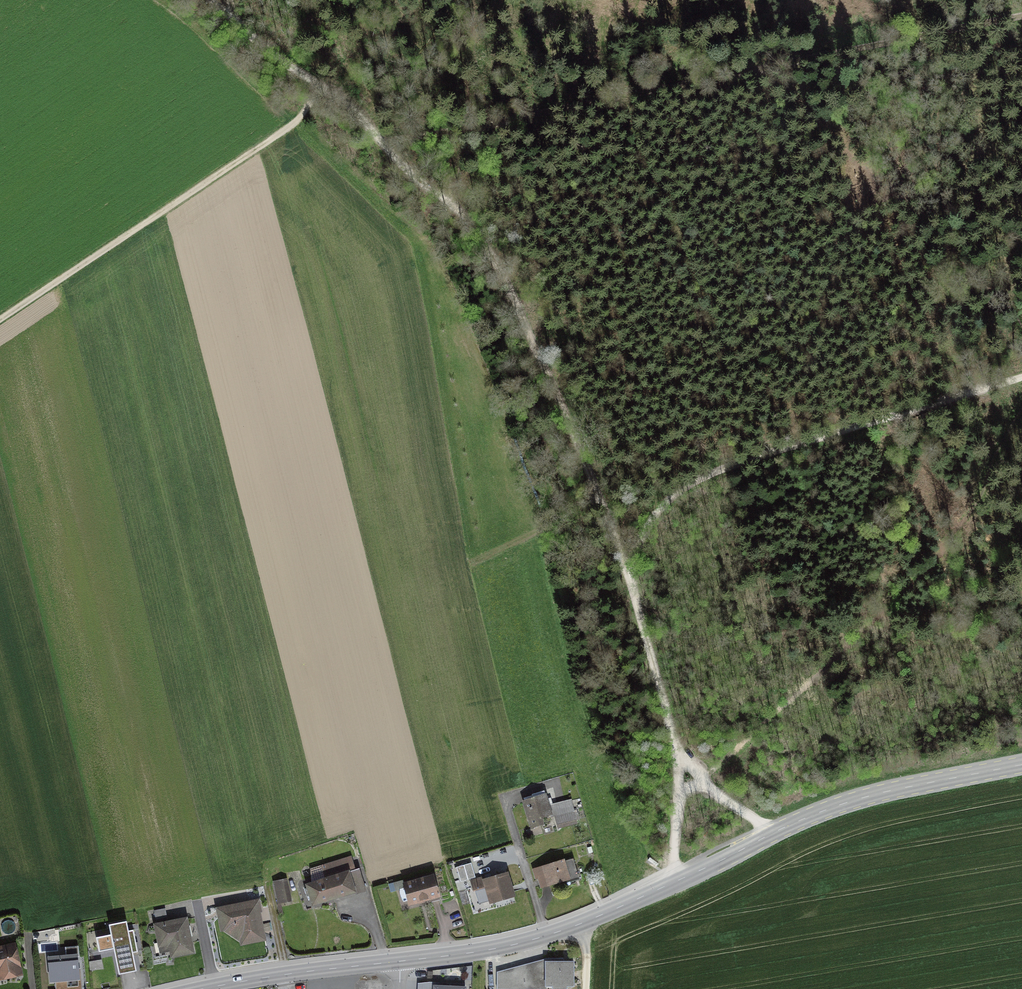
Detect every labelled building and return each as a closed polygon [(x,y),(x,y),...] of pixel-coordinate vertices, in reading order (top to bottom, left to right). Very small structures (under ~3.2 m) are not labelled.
[(540,817),(549,814),(547,808),(552,807),(550,799),(545,800),(543,792),(533,795),(531,796),(532,800),(524,803),(531,827),(542,823),(540,817)] [(575,821),(572,811),(554,816),(557,825),(575,821)] [(536,870),(541,886),(577,875),(572,859),(536,870)] [(335,863),(322,867),(325,875),(338,871),(335,863)] [(363,888),(357,869),(306,885),(307,888),(304,889),(306,897),(309,896),(312,905),(363,888)] [(490,902),(512,895),(506,875),(484,881),(483,877),(471,881),(473,891),(486,887),(490,902)] [(409,904),(437,896),(432,877),(403,885),(409,904)] [(273,883),(277,903),(290,900),(285,881),(273,883)] [(262,939),(255,904),(220,911),(223,928),(233,926),(239,931),(242,943),(262,939)] [(164,911),(154,913),(155,918),(157,918),(160,921),(166,920),(164,911)] [(126,919),(106,923),(109,934),(99,936),(102,952),(112,950),(117,973),(137,969),(126,919)] [(171,956),(191,952),(184,920),(155,926),(160,953),(170,951),(171,956)] [(0,949),(0,977),(18,973),(12,947),(0,949)] [(76,956),(48,959),(50,983),(78,980),(76,956)] [(572,982),(572,962),(563,962),(545,962),(545,982),(572,982)] [(539,988),(539,967),(524,967),(524,988),(539,988)] [(507,973),(497,973),(497,988),(515,988),(516,973),(507,973)]
